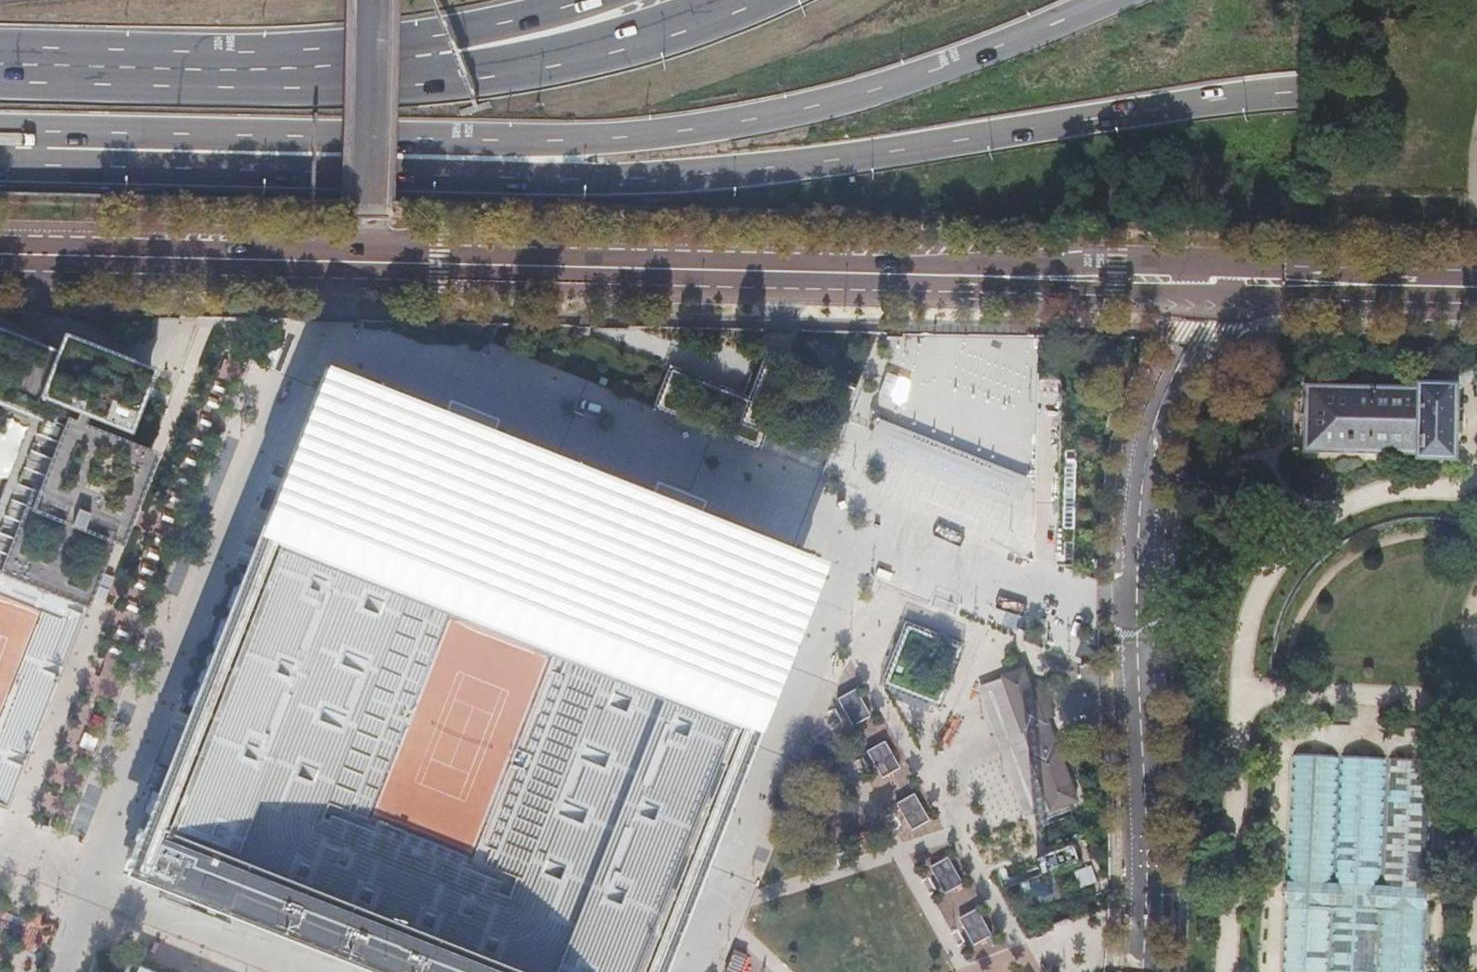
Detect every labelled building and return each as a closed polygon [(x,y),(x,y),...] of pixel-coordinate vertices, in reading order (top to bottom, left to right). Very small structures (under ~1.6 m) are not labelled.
[(76,609),(102,543),(110,546),(146,454),(138,450),(121,444),(70,424),(73,416),(117,433),(143,368),(55,334),(48,351),(23,342),(0,332),(0,580),(76,609)] [(1018,566),(1066,565),(1072,544),(1071,531),(1064,521),(1060,392),(1052,381),(1036,377),(1035,345),(1027,334),(941,336),(937,351),(947,364),(943,378),(956,381),(945,390),(990,403),(947,404),(979,414),(980,438),(997,460),(866,422),(859,446),(911,461),(908,473),(920,489),(928,491),(928,502),(943,507),(944,525),(999,541),(1018,566)] [(758,355),(739,403),(729,428),(756,439),(821,464),(850,390),(846,389),(780,364),(758,355)] [(311,364),(108,873),(358,971),(652,971),(815,564),(311,364)] [(739,403),(657,371),(641,411),(639,414),(749,457),(756,439),(729,428),(739,403)] [(1423,455),(1456,456),(1458,386),(1424,385),(1424,388),(1308,385),(1306,450),(1423,453),(1423,455)] [(170,557),(159,587),(171,591),(183,562),(170,557)] [(71,628),(0,599),(0,606),(30,617),(0,692),(0,807),(71,628)] [(887,609),(868,658),(884,664),(875,687),(929,707),(939,683),(942,685),(955,652),(932,642),(937,629),(887,609)] [(1046,814),(1070,806),(1020,677),(998,684),(1046,814)] [(1426,906),(1426,898),(1427,891),(1433,760),(1386,758),(1340,756),(1294,753),(1287,884),(1287,892),(1287,899),(1283,971),(1423,971),(1426,906)] [(1080,866),(1070,835),(996,860),(1007,891),(1080,866)] [(1078,874),(1069,877),(1074,892),(1084,888),(1078,874)]
